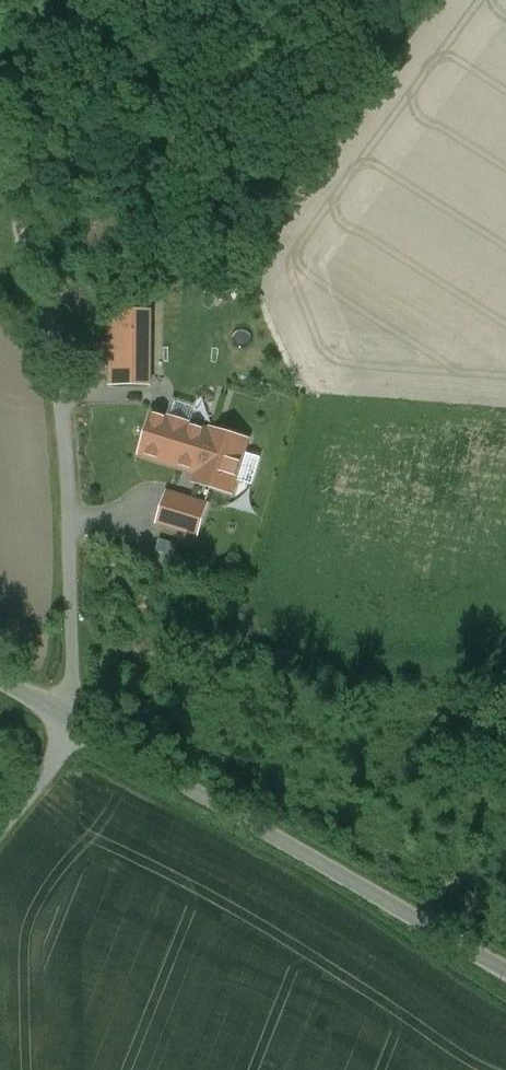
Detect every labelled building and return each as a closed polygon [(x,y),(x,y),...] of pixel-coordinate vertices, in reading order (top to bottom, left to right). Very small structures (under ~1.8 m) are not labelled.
[(150,297),(121,296),(121,311),(150,311),(150,297)] [(121,311),(110,310),(110,386),(149,386),(150,311),(121,311)] [(211,433),(153,414),(141,453),(199,472),(196,481),(230,492),(245,441),(211,431),(211,433)] [(206,506),(168,494),(159,522),(197,534),(206,506)]
